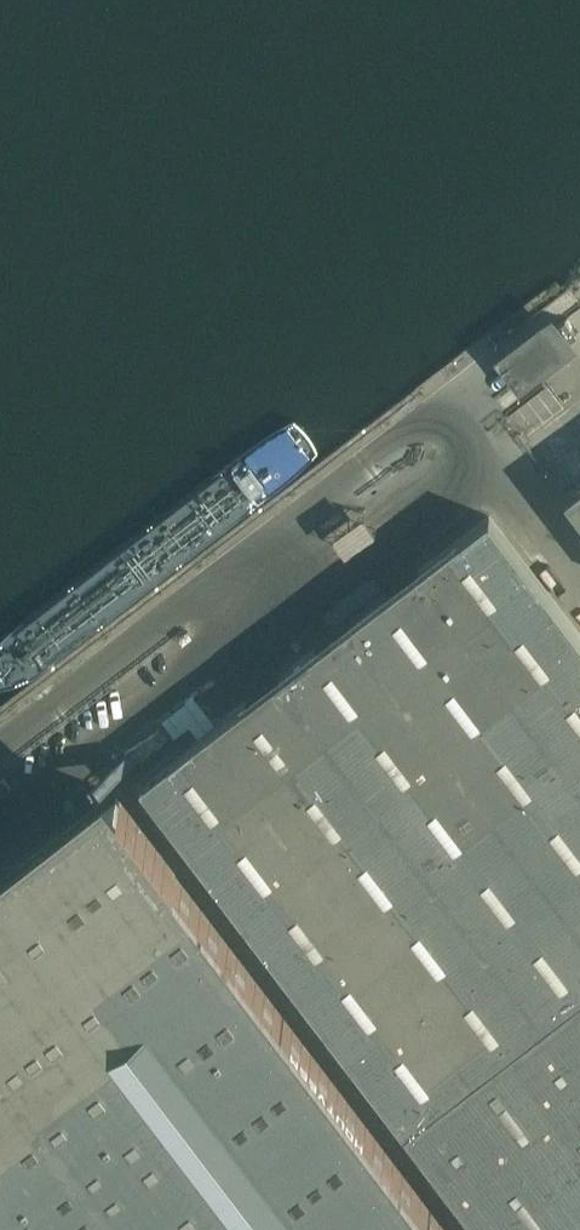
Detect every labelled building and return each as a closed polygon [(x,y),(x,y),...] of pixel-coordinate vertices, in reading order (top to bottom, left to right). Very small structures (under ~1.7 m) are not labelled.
[(566,318),(579,307),(579,304),(579,303),(507,358),(509,361),(510,360),(566,318)] [(522,376),(579,331),(579,307),(566,318),(510,360),(522,376)] [(565,495),(579,514),(579,483),(565,495)] [(490,515),(391,590),(323,642),(268,682),(196,739),(177,753),(175,750),(151,768),(141,776),(139,786),(152,803),(155,800),(310,1003),(483,1229),(579,1229),(579,633),(490,515)] [(117,794),(106,779),(0,860),(0,883),(117,794)] [(175,873),(176,872),(117,794),(0,883),(0,1229),(447,1229),(175,873)]
